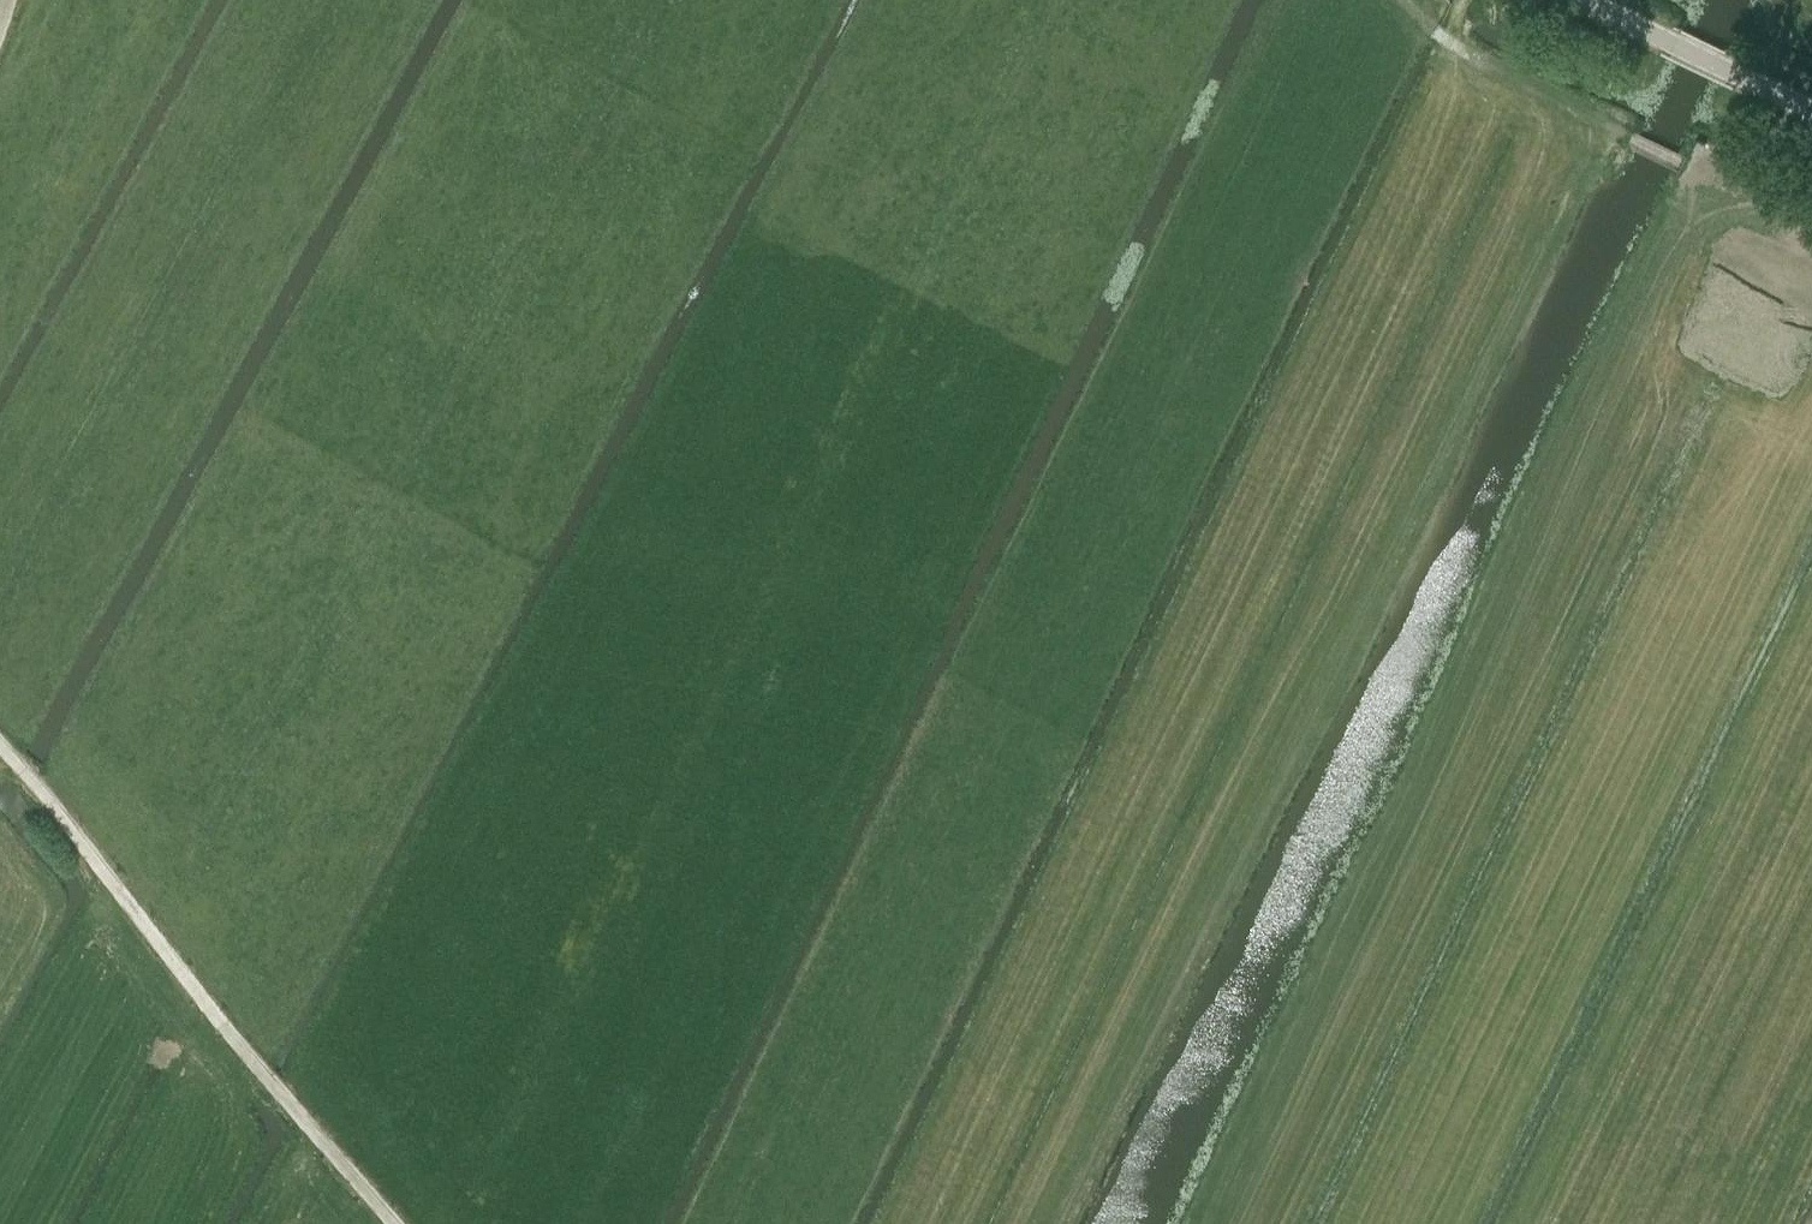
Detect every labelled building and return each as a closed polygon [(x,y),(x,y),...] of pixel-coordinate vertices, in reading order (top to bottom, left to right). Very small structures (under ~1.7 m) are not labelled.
[(1701,149),(1705,142),(1697,138),(1693,146),(1701,149)]
